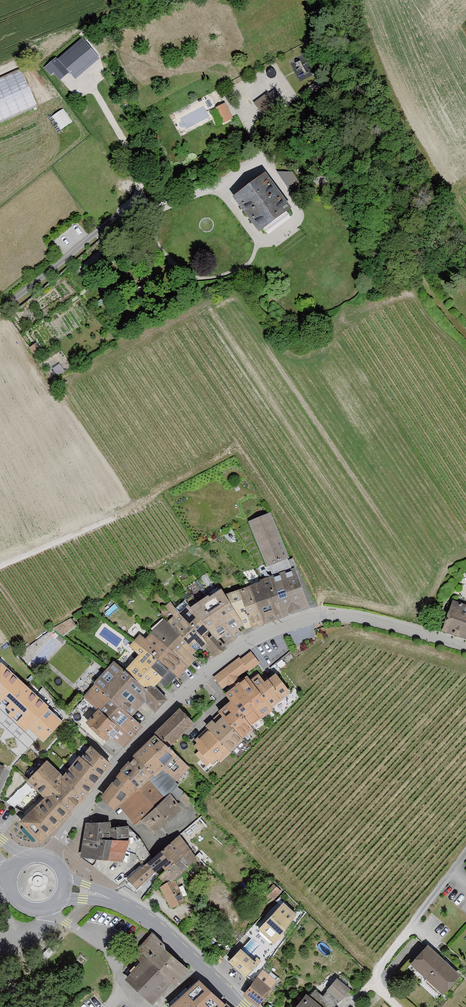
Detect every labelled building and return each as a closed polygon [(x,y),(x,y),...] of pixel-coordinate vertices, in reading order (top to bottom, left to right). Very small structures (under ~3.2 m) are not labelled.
[(61,62),(57,56),(45,66),(58,81),(70,71),(75,78),(98,58),(90,49),(83,55),(78,48),(61,62)] [(0,78),(0,126),(37,109),(19,70),(0,78)] [(271,92),(255,99),(262,115),(278,108),(271,92)] [(226,101),(216,106),(225,122),(235,117),(226,101)] [(54,114),(62,128),(73,121),(65,108),(54,114)] [(261,177),(229,201),(255,237),(288,214),(261,177)] [(269,512),(246,522),(265,565),(287,556),(269,512)] [(294,570),(269,578),(279,617),(310,607),(294,570)] [(269,578),(223,592),(242,622),(245,620),(249,627),(279,617),(269,578)] [(219,587),(188,606),(213,636),(242,622),(223,592),(219,587)] [(171,617),(166,623),(190,645),(194,640),(200,647),(204,641),(215,654),(222,647),(213,636),(207,628),(188,606),(186,604),(182,609),(178,605),(171,600),(164,607),(171,617)] [(453,601),(442,633),(465,642),(465,605),(453,601)] [(68,618),(58,629),(64,635),(74,624),(68,618)] [(162,620),(152,631),(188,664),(195,657),(191,653),(195,649),(190,645),(166,623),(162,620)] [(131,643),(140,650),(170,677),(175,681),(188,664),(152,631),(144,637),(140,633),(131,643)] [(112,660),(90,685),(133,717),(143,703),(153,712),(165,699),(157,692),(170,677),(140,650),(123,669),(112,660)] [(246,650),(211,677),(221,689),(256,662),(246,650)] [(258,672),(249,678),(269,706),(289,692),(273,671),(263,679),(258,672)] [(222,692),(228,699),(248,723),(271,708),(269,706),(249,678),(246,674),(222,692)] [(84,722),(121,751),(142,725),(133,717),(90,685),(81,698),(95,709),(84,722)] [(215,709),(219,712),(241,736),(251,727),(248,723),(228,699),(215,709)] [(114,775),(97,796),(112,812),(117,809),(134,828),(140,824),(153,837),(181,809),(168,796),(188,780),(180,772),(183,766),(169,748),(193,724),(177,707),(132,752),(129,756),(120,767),(114,775)] [(8,722),(0,711),(0,728),(8,722)] [(205,725),(208,728),(228,750),(242,738),(241,736),(219,712),(205,725)] [(192,747),(210,764),(228,750),(208,728),(192,747)] [(43,797),(19,822),(40,842),(113,766),(89,743),(63,770),(48,755),(25,779),(43,797)] [(109,822),(84,819),(78,855),(120,861),(124,851),(129,842),(129,827),(129,825),(109,822)] [(129,842),(124,851),(133,854),(143,867),(154,858),(142,842),(129,827),(129,842)] [(143,867),(125,882),(136,893),(154,875),(162,886),(157,890),(169,913),(181,905),(172,882),(195,861),(177,838),(154,858),(143,867)] [(295,909),(280,897),(257,927),(272,939),(295,909)] [(150,937),(137,951),(144,958),(123,980),(151,1006),(185,971),(150,937)] [(459,971),(424,944),(408,965),(443,992),(459,971)] [(247,974),(258,961),(241,947),(230,960),(247,974)] [(276,980),(260,968),(242,994),(257,1005),(276,980)] [(197,975),(166,1006),(167,1006),(217,1006),(223,1001),(197,975)] [(334,978),(322,993),(315,988),(309,995),(323,1006),(333,1006),(347,989),(334,978)] [(303,992),(291,1006),(323,1006),(309,995),(303,992)]
